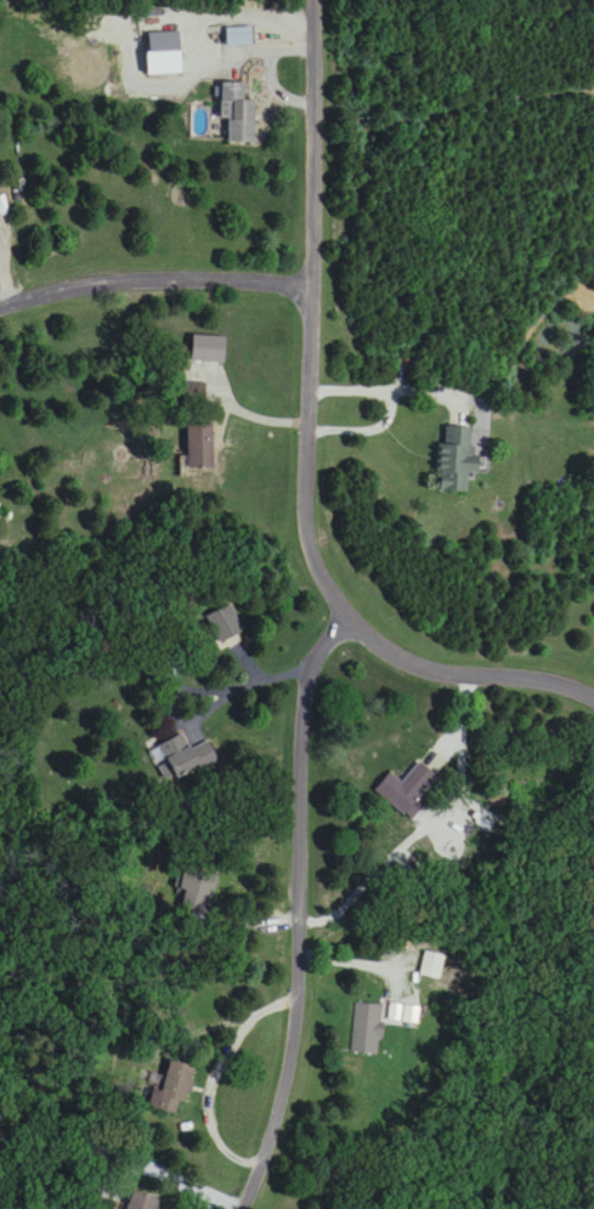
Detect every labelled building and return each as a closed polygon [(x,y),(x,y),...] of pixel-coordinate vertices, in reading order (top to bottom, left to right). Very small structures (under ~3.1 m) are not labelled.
[(253,27),(227,27),(227,45),(253,45),(253,27)] [(148,32),(149,52),(180,52),(180,32),(148,32)] [(255,99),(245,99),(245,82),(225,82),(225,142),(255,142),(255,99)] [(187,456),(182,456),(182,476),(199,476),(199,469),(213,469),(213,424),(187,424),(187,456)] [(439,444),(438,491),(467,492),(467,473),(476,474),(477,446),(470,446),(470,427),(448,427),(447,444),(439,444)] [(220,647),(243,639),(232,605),(208,614),(220,647)] [(218,761),(209,741),(191,749),(182,729),(150,742),(167,783),(218,761)] [(406,817),(441,780),(422,763),(403,784),(391,773),(376,790),(406,817)] [(211,914),(217,878),(188,873),(182,910),(211,914)] [(385,1006),(357,1003),(351,1052),(379,1056),(385,1006)] [(192,1066),(169,1061),(162,1093),(148,1089),(145,1107),(182,1115),(192,1066)] [(158,1200),(132,1192),(126,1208),(156,1208),(158,1200)]
